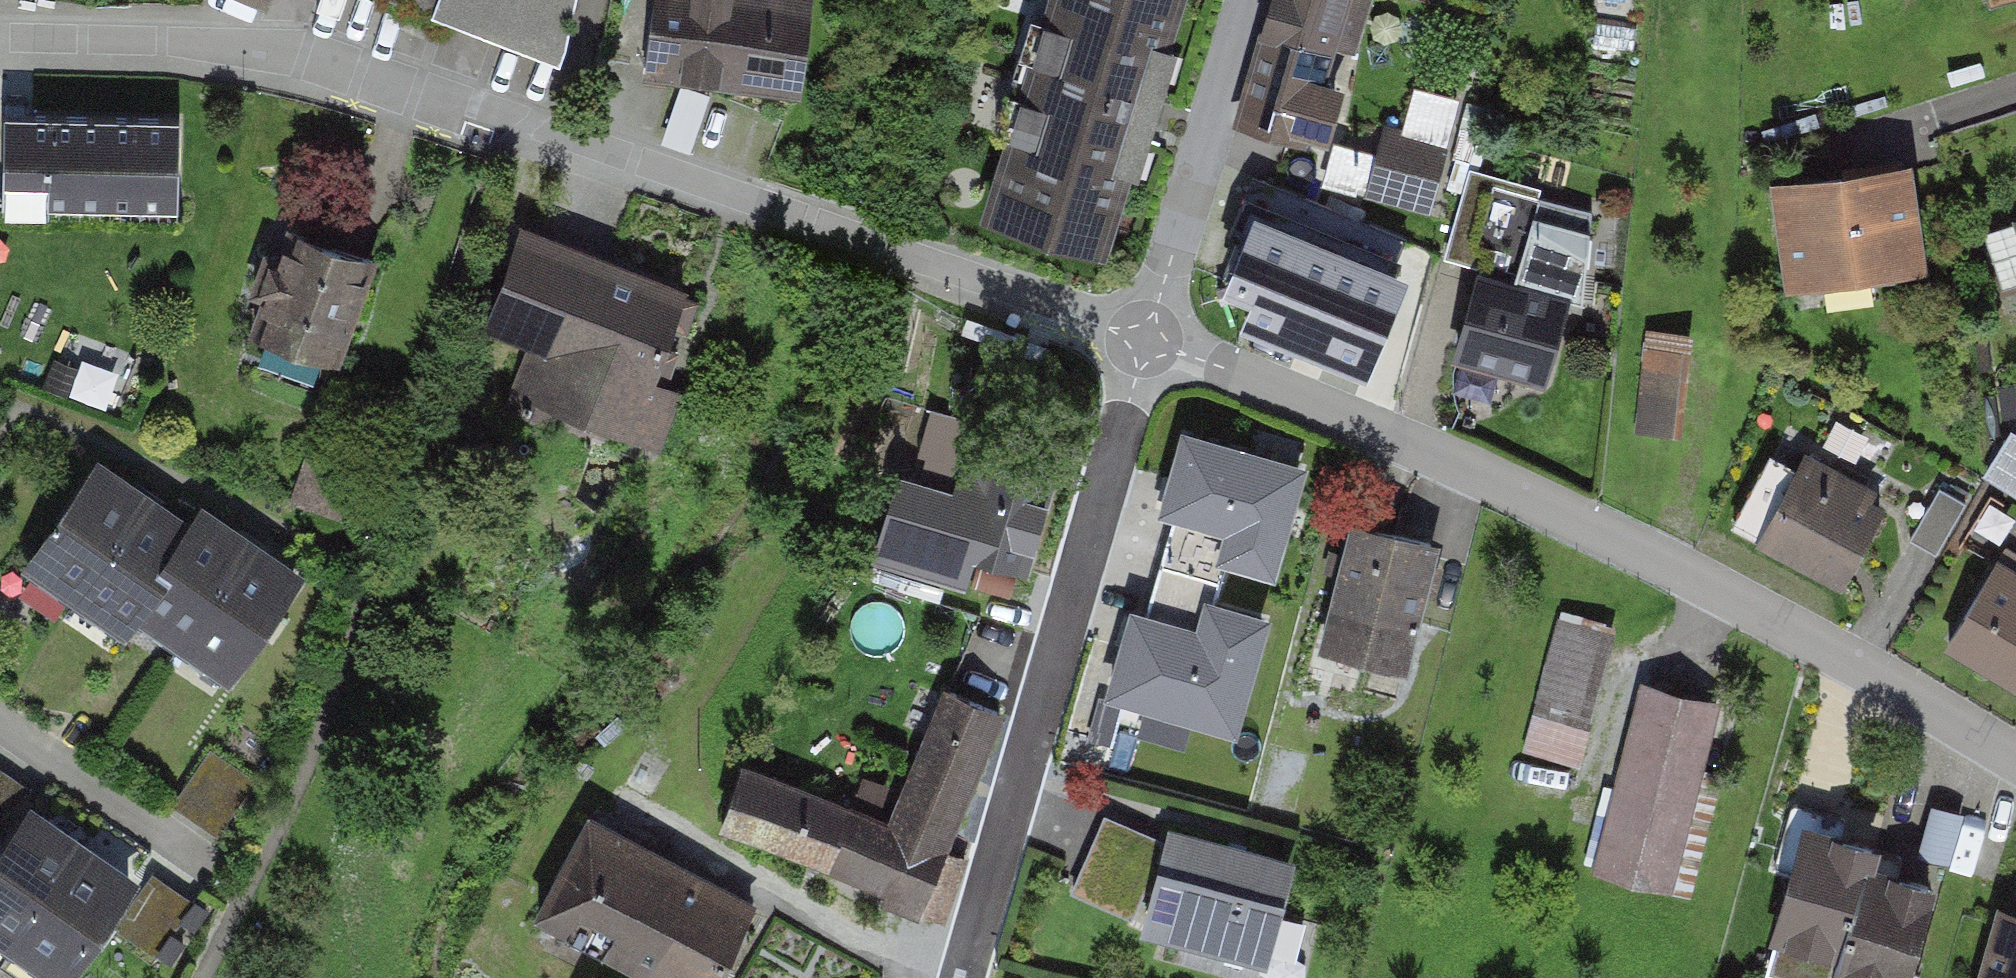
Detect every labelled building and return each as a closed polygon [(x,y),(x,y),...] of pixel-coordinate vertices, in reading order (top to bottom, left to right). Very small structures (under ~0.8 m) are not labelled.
[(557,73),(572,0),(437,0),(430,21),(557,73)] [(649,83),(789,103),(803,0),(661,0),(649,83)] [(1184,0),(1048,0),(988,230),(1114,263),(1184,0)] [(1236,124),(1307,146),(1353,0),(1276,0),(1236,124)] [(1438,224),(1469,99),(1397,81),(1365,206),(1438,224)] [(180,122),(5,121),(5,215),(180,216),(180,122)] [(1932,266),(1911,156),(1774,182),(1794,291),(1932,266)] [(1395,271),(1257,211),(1227,279),(1255,292),(1244,317),(1362,368),(1382,320),(1375,317),(1395,271)] [(690,286),(515,224),(477,332),(518,346),(501,394),(661,450),(684,385),(658,376),(690,286)] [(359,322),(377,269),(286,236),(267,290),(359,322)] [(1470,270),(1449,357),(1546,381),(1567,294),(1470,270)] [(340,376),(359,322),(267,290),(248,343),(340,376)] [(1676,434),(1684,354),(1638,349),(1630,429),(1676,434)] [(1299,466),(1186,434),(1164,512),(1175,516),(1162,566),(1216,581),(1224,554),(1270,567),(1299,466)] [(2009,434),(1981,480),(2015,501),(2015,438),(2009,434)] [(1810,449),(1761,545),(1842,586),(1891,490),(1810,449)] [(25,573),(73,606),(149,496),(101,463),(25,573)] [(912,468),(884,563),(997,597),(1026,502),(912,468)] [(73,606),(120,638),(196,528),(149,496),(73,606)] [(1437,536),(1346,513),(1305,672),(1396,696),(1437,536)] [(136,617),(190,654),(261,552),(207,515),(136,617)] [(190,654),(244,691),(314,590),(261,552),(190,654)] [(2001,560),(1952,647),(2015,683),(2015,569),(2001,560)] [(1216,581),(1162,566),(1146,621),(1132,616),(1111,688),(1232,723),(1262,619),(1209,604),(1216,581)] [(1586,760),(1624,623),(1564,607),(1526,744),(1586,760)] [(967,815),(1008,711),(936,683),(895,787),(967,815)] [(1664,899),(1716,703),(1637,683),(1585,878),(1664,899)] [(0,773),(0,847),(2,848),(35,796),(0,773)] [(926,919),(967,815),(895,787),(854,891),(926,919)] [(28,816),(0,860),(0,952),(14,961),(85,852),(28,816)] [(1871,837),(1802,818),(1766,945),(1835,964),(1871,837)] [(1309,867),(1157,826),(1128,935),(1279,976),(1309,867)] [(628,831),(561,944),(618,977),(789,977),(812,939),(628,831)] [(85,852),(14,961),(41,977),(83,977),(141,888),(85,852)] [(1867,862),(1835,977),(1909,977),(1936,882),(1867,862)] [(195,904),(156,879),(119,937),(157,961),(195,904)] [(1993,899),(1974,977),(2015,977),(2015,905),(1993,899)]
